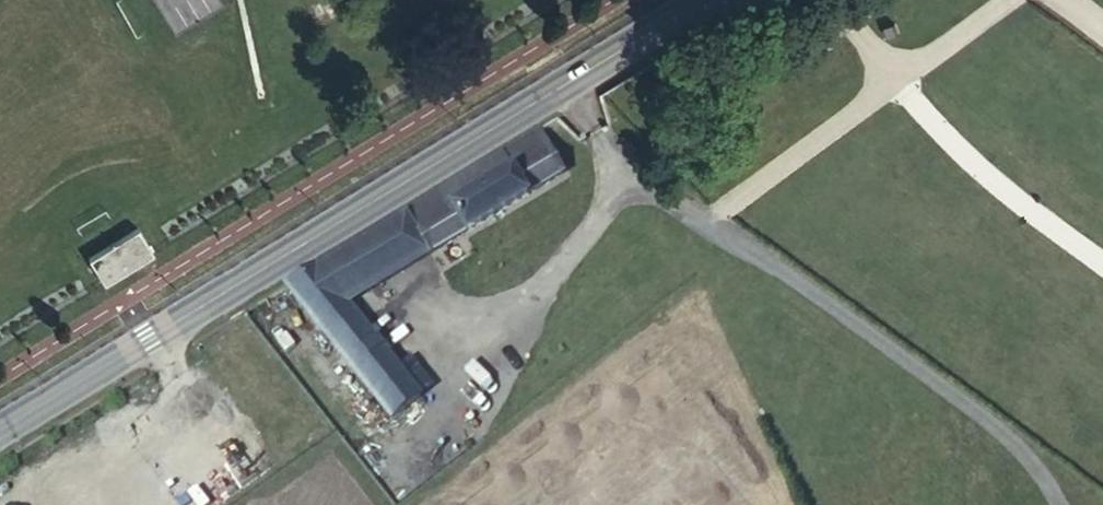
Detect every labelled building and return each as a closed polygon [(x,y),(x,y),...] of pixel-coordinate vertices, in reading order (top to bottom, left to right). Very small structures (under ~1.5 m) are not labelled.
[(898,24),(884,29),(889,43),(903,38),(898,24)] [(564,174),(541,135),(408,216),(432,255),(564,174)] [(432,255),(408,216),(350,252),(373,291),(432,255)] [(140,227),(93,256),(111,284),(158,254),(140,227)] [(373,291),(350,252),(250,313),(258,326),(290,306),(383,431),(423,401),(351,304),(373,291)]
